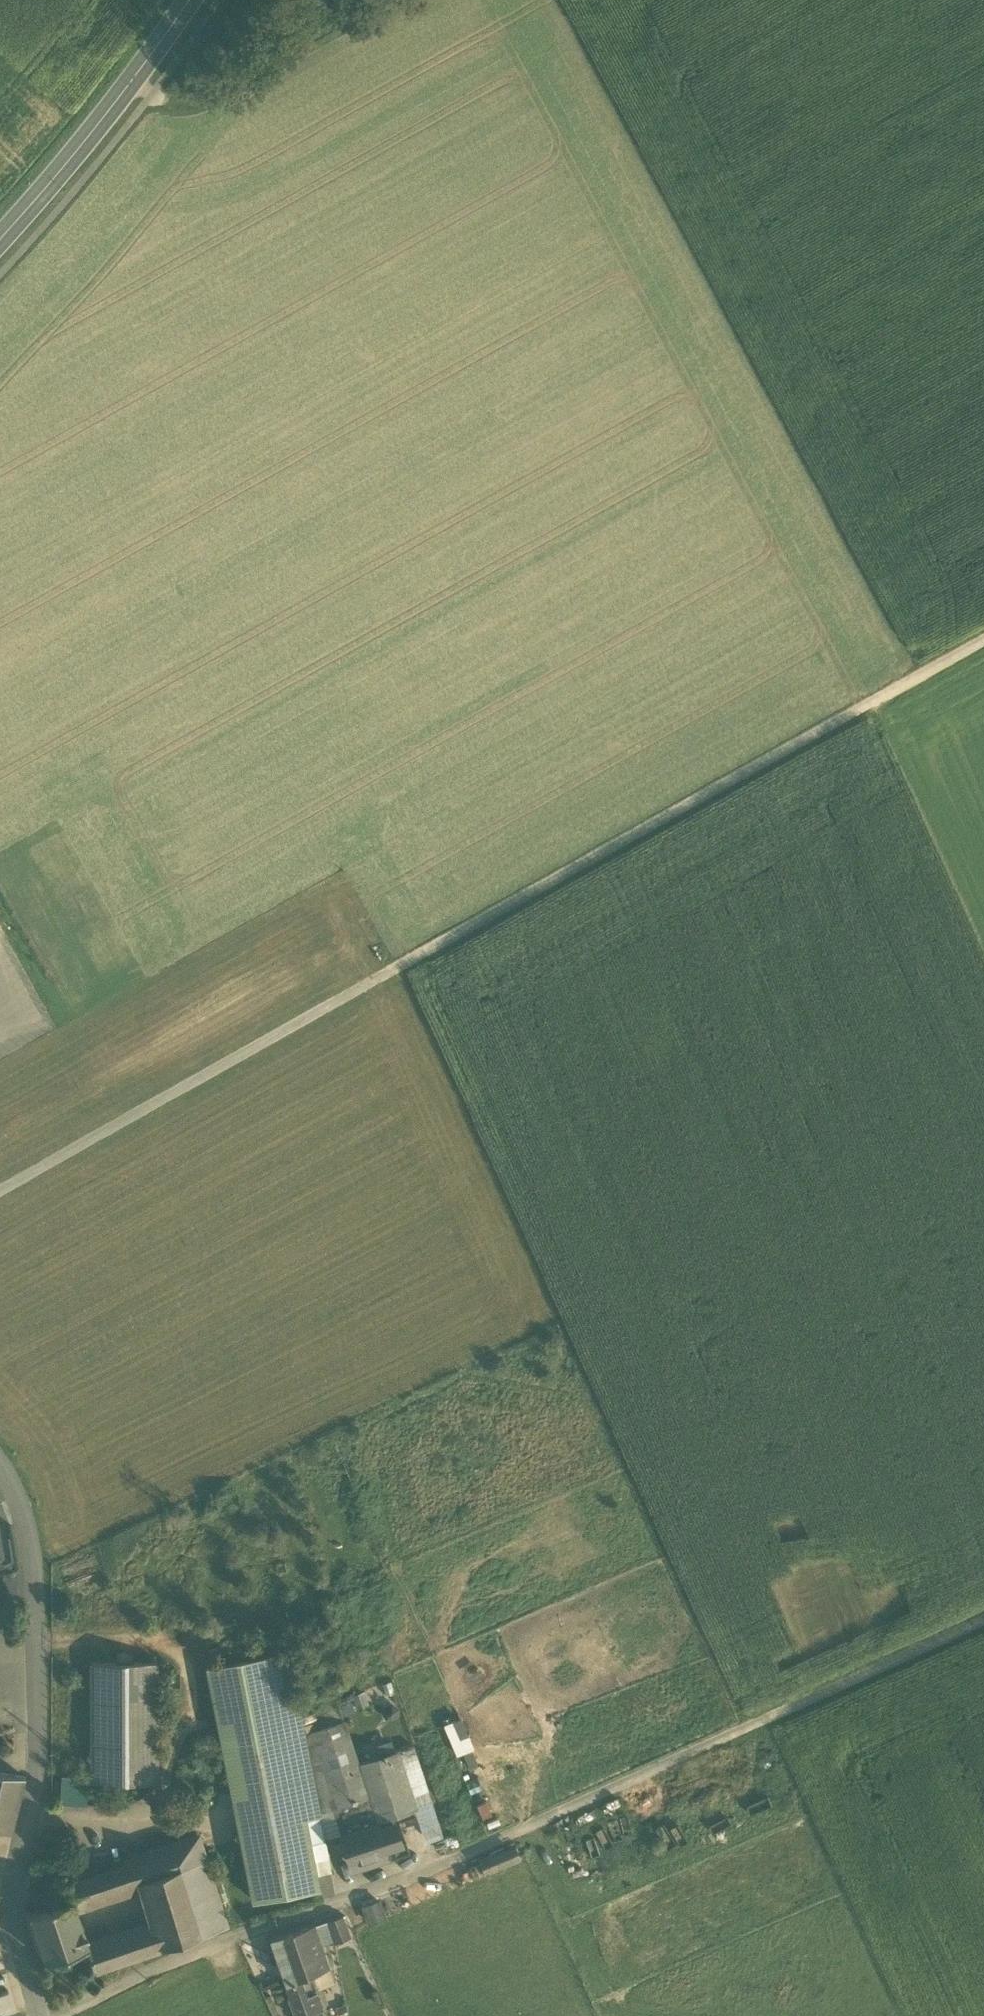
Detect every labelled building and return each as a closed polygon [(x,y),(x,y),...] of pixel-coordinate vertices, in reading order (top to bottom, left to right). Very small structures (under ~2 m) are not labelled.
[(208,1666),(254,1900),(317,1888),(314,1873),(308,1842),(303,1816),(317,1813),(301,1732),(285,1650),(208,1666)] [(93,1781),(158,1781),(159,1661),(94,1661),(93,1778),(93,1781)] [(460,1714),(442,1722),(455,1753),(473,1746),(460,1714)] [(354,1800),(368,1796),(359,1768),(343,1718),(312,1728),(337,1806),(354,1800)] [(337,1806),(312,1728),(301,1732),(317,1813),(318,1813),(332,1808),(337,1806)] [(415,1750),(391,1757),(410,1815),(421,1845),(444,1838),(415,1750)] [(391,1757),(359,1768),(368,1796),(376,1819),(381,1833),(394,1828),(392,1821),(410,1815),(391,1757)] [(17,1805),(24,1776),(21,1776),(0,1772),(0,1802),(17,1805)] [(61,1803),(89,1805),(91,1778),(63,1776),(61,1803)] [(354,1800),(362,1824),(376,1819),(368,1796),(354,1800)] [(17,1805),(0,1802),(0,1826),(11,1829),(17,1805)] [(332,1808),(318,1813),(323,1837),(340,1832),(332,1808)] [(324,1839),(323,1837),(318,1813),(317,1813),(303,1816),(308,1842),(324,1839)] [(381,1833),(376,1819),(362,1824),(341,1831),(349,1859),(370,1852),(373,1860),(388,1855),(381,1833)] [(381,1833),(388,1855),(402,1851),(394,1828),(381,1833)] [(136,1881),(142,1879),(181,1867),(205,1859),(196,1834),(127,1855),(129,1861),(136,1881)] [(330,1870),(324,1839),(308,1842),(314,1873),(330,1870)] [(514,1843),(479,1859),(485,1873),(521,1858),(514,1843)] [(370,1852),(349,1859),(352,1868),(373,1860),(370,1852)] [(205,1859),(181,1867),(201,1933),(226,1925),(205,1859)] [(137,1886),(136,1881),(129,1861),(66,1884),(71,1901),(73,1900),(75,1906),(137,1886)] [(142,1879),(155,1923),(163,1946),(201,1933),(181,1867),(142,1879)] [(379,1896),(361,1902),(368,1921),(386,1915),(379,1896)] [(29,1914),(46,1961),(87,1948),(88,1947),(88,1944),(75,1906),(73,1900),(71,1901),(29,1914)] [(334,1939),(334,1941),(348,1937),(342,1916),(328,1920),(334,1939)] [(334,1939),(328,1920),(314,1925),(320,1944),(334,1939)] [(155,1923),(129,1931),(136,1954),(163,1946),(155,1923)] [(270,1939),(284,1982),(299,1977),(312,1973),(328,1968),(320,1944),(314,1925),(270,1939)] [(129,1931),(113,1936),(121,1959),(136,1954),(129,1931)] [(94,1968),(121,1959),(113,1936),(88,1944),(88,1947),(87,1948),(94,1968)] [(333,1983),(328,1968),(312,1973),(317,1988),(333,1983)] [(317,1988),(312,1973),(299,1977),(305,1995),(315,1992),(318,1991),(317,1988)] [(299,1977),(284,1982),(289,1997),(288,1997),(294,2015),(303,2015),(321,2010),(315,1992),(305,1995),(299,1977)] [(336,2009),(339,2015),(349,2011),(346,2004),(336,2009)]
